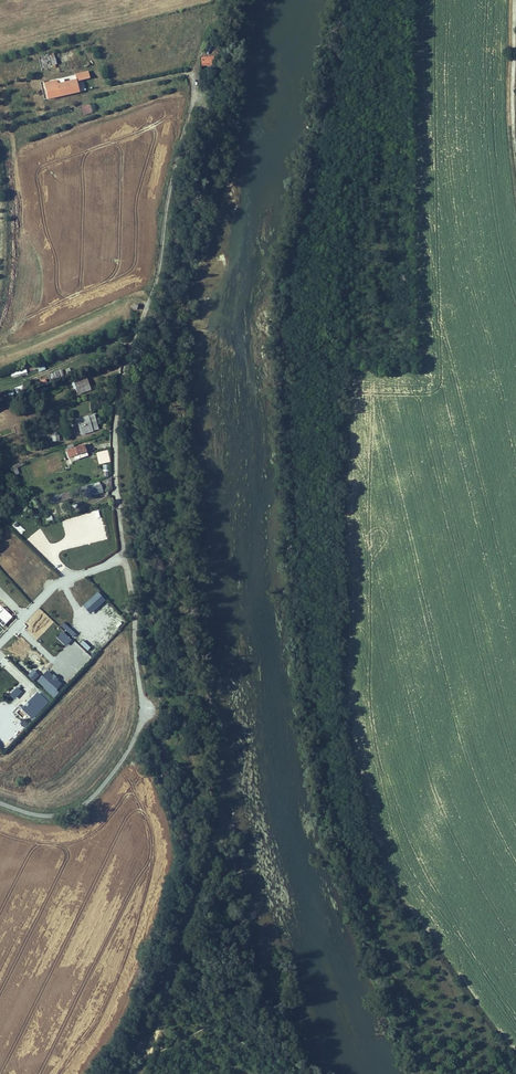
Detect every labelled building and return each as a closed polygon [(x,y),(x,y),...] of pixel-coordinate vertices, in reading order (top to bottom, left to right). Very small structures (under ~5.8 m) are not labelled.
[(42,68),(57,64),(54,52),(38,56),(42,68)] [(201,66),(214,65),(214,57),(201,57),(201,66)] [(78,81),(90,79),(89,71),(75,73),(76,80),(58,83),(57,80),(41,82),(44,100),(80,93),(78,81)] [(90,103),(80,107),(83,115),(93,112),(90,103)] [(26,368),(10,371),(12,377),(27,374),(26,368)] [(62,370),(49,374),(51,379),(64,375),(62,370)] [(86,377),(71,382),(74,390),(76,389),(78,395),(92,390),(86,377)] [(81,435),(99,429),(94,414),(76,419),(81,435)] [(76,460),(88,456),(84,444),(75,447),(73,444),(64,447),(68,459),(75,457),(76,460)] [(98,452),(100,462),(109,460),(107,450),(98,452)] [(83,486),(86,498),(104,493),(100,481),(83,486)] [(51,496),(53,504),(68,500),(66,492),(51,496)] [(73,516),(73,548),(107,538),(107,536),(103,524),(103,522),(100,509),(99,509),(73,516)] [(16,521),(11,526),(20,535),(25,531),(16,521)] [(72,640),(63,631),(56,638),(66,646),(72,640)] [(15,686),(8,693),(14,700),(22,692),(15,686)]
